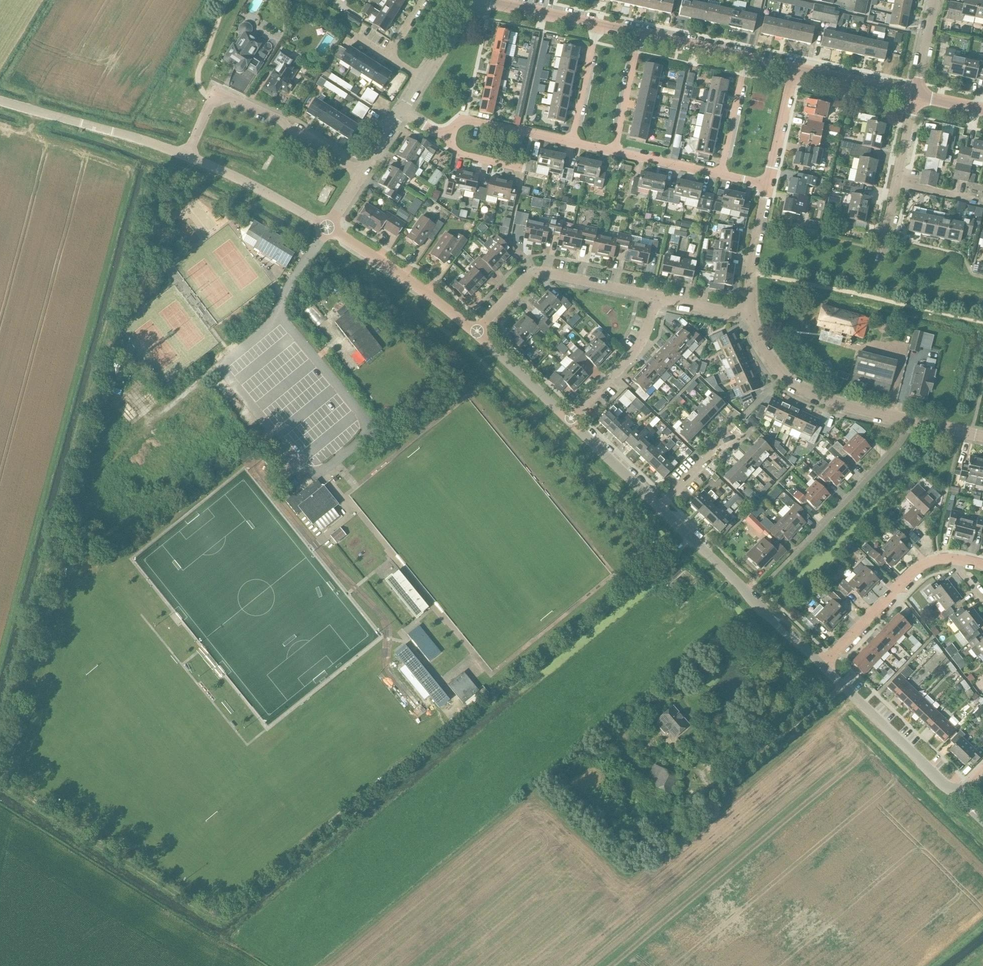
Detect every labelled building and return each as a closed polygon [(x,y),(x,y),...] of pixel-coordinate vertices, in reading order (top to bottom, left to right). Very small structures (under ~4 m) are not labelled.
[(385,0),(371,0),(370,0),(379,5),(384,8),(380,13),(392,20),(399,9),(387,2),(385,0)] [(387,2),(399,9),(405,0),(389,0),(387,2)] [(635,6),(647,9),(649,0),(636,0),(635,6)] [(647,9),(659,12),(661,0),(649,0),(647,9)] [(659,12),(671,14),(674,0),(661,0),(659,12)] [(690,1),(684,0),(682,0),(679,16),(692,19),(695,2),(695,0),(691,0),(690,1)] [(807,3),(794,0),(793,6),(805,9),(807,3)] [(854,6),(866,8),(867,2),(857,0),(856,0),(854,6)] [(964,5),(951,2),(947,19),(962,22),(963,16),(974,19),(978,0),(964,0),(964,5)] [(982,0),(978,0),(974,19),(982,20),(982,0)] [(704,21),(716,24),(719,8),(720,3),(708,1),(707,5),(704,21)] [(704,21),(707,5),(695,2),(692,19),(704,21)] [(814,5),(807,3),(805,9),(813,10),(811,20),(818,21),(822,6),(815,4),(814,5)] [(892,15),(908,18),(910,8),(894,4),(892,15)] [(392,20),(380,13),(368,5),(363,12),(369,16),(370,14),(377,18),(373,24),(379,28),(385,32),(392,20)] [(835,8),(822,6),(818,21),(837,25),(838,19),(839,13),(834,12),(835,8)] [(854,6),(853,12),(865,15),(866,8),(854,6)] [(719,8),(716,24),(728,27),(732,10),(719,8)] [(732,10),(728,27),(740,29),(744,13),(732,10)] [(744,13),(740,29),(753,32),(757,16),(744,13)] [(347,19),(358,26),(359,27),(362,22),(363,22),(350,14),(347,18),(347,19)] [(889,26),(905,29),(908,18),(892,15),(889,26)] [(773,37),(786,39),(789,23),(790,23),(791,17),(786,16),(785,22),(777,20),(773,37)] [(761,34),(773,37),(777,20),(764,18),(761,34)] [(802,26),(790,23),(789,23),(786,39),(798,42),(802,26)] [(233,61),(234,60),(238,63),(236,66),(236,67),(236,68),(236,69),(236,70),(236,71),(237,71),(237,72),(238,72),(238,73),(239,73),(240,73),(241,73),(242,73),(243,72),(244,72),(244,71),(248,66),(257,72),(243,93),(244,93),(273,48),(272,48),(262,63),(250,56),(255,49),(257,50),(263,42),(250,33),(250,32),(251,32),(251,31),(251,30),(251,29),(251,28),(251,27),(250,26),(249,25),(248,24),(247,24),(246,24),(245,24),(244,24),(243,24),(242,25),(242,26),(241,26),(240,27),(240,28),(240,29),(240,30),(240,31),(241,32),(241,33),(242,34),(244,35),(241,39),(238,37),(226,56),(226,57),(225,58),(226,59),(226,60),(226,61),(227,62),(228,62),(229,63),(230,63),(231,63),(232,62),(233,61)] [(814,29),(802,26),(798,42),(811,45),(814,29)] [(820,47),(831,49),(835,33),(829,32),(829,29),(825,28),(824,31),(820,47)] [(885,34),(886,29),(880,28),(879,33),(877,42),(874,58),(885,61),(888,44),(883,43),(885,34)] [(495,41),(508,44),(511,32),(498,29),(495,41)] [(835,33),(831,49),(842,51),(845,35),(835,33)] [(895,33),(893,42),(900,44),(902,34),(895,33)] [(940,36),(939,43),(945,44),(946,42),(948,42),(950,36),(943,34),(943,37),(940,36)] [(845,35),(842,51),(853,54),(856,38),(845,35)] [(533,37),(530,49),(536,50),(539,38),(533,37)] [(856,38),(853,54),(863,56),(867,40),(856,38)] [(867,40),(863,56),(874,58),(877,42),(867,40)] [(508,44),(495,41),(493,53),(505,56),(508,44)] [(548,42),(543,41),(540,53),(546,55),(548,42)] [(561,58),(577,61),(580,49),(564,45),(561,58)] [(351,67),(360,54),(349,47),(340,60),(351,67)] [(955,51),(956,50),(947,48),(943,65),(950,66),(949,75),(962,78),(966,59),(959,57),(960,52),(955,51)] [(527,60),(533,62),(536,50),(530,49),(527,60)] [(280,52),(278,54),(273,63),(278,66),(264,88),(271,92),(272,90),(276,93),(280,87),(282,88),(282,89),(285,91),(286,91),(288,92),(290,89),(291,89),(292,87),(291,87),(294,83),(290,81),(296,70),(290,66),(292,63),(293,63),(294,61),(292,59),(288,56),(288,57),(280,52)] [(493,53),(490,65),(503,68),(505,56),(493,53)] [(537,65),(543,67),(546,55),(540,53),(537,65)] [(360,54),(351,67),(361,74),(370,60),(360,54)] [(982,73),(982,57),(979,56),(978,57),(967,55),(966,59),(962,78),(975,80),(977,72),(982,73)] [(577,61),(561,58),(558,70),(575,74),(577,61)] [(372,81),(381,67),(370,60),(361,74),(372,81)] [(525,72),(531,73),(533,62),(527,60),(525,72)] [(643,76),(659,79),(662,67),(646,63),(643,76)] [(500,79),(503,68),(490,65),(487,77),(500,79)] [(534,78),(540,79),(543,67),(537,65),(534,78)] [(381,67),(372,81),(383,88),(391,74),(381,67)] [(709,69),(707,77),(712,78),(713,78),(715,71),(709,69)] [(575,74),(558,70),(556,83),(572,86),(575,74)] [(685,72),(680,71),(677,83),(682,84),(685,72)] [(522,84),(528,86),(531,73),(525,72),(522,84)] [(339,84),(342,80),(331,73),(329,78),(339,84)] [(689,73),(687,85),(692,87),(695,74),(689,73)] [(659,79),(643,76),(640,88),(657,92),(657,91),(674,95),(675,90),(674,89),(675,84),(667,83),(666,90),(661,88),(662,84),(658,83),(659,79)] [(487,77),(485,88),(498,91),(505,92),(506,88),(499,86),(500,79),(487,77)] [(534,78),(532,90),(537,91),(540,79),(534,78)] [(712,78),(709,90),(726,94),(729,81),(713,78),(712,78)] [(352,87),(342,80),(339,84),(350,91),(352,87)] [(334,92),(337,88),(327,81),(324,86),(334,92)] [(572,86),(556,83),(553,95),(569,98),(572,86)] [(674,95),(680,97),(682,84),(677,83),(675,90),(674,95)] [(519,96),(525,97),(528,86),(522,84),(519,96)] [(687,85),(684,98),(690,99),(692,87),(687,85)] [(348,94),(337,88),(334,92),(345,99),(348,94)] [(367,88),(364,93),(375,100),(378,95),(367,88)] [(495,103),(502,104),(503,99),(496,98),(498,91),(485,88),(482,100),(495,103)] [(657,92),(640,88),(637,100),(654,104),(657,92)] [(529,102),(535,104),(537,91),(532,90),(529,102)] [(709,90),(707,103),(723,106),(726,94),(709,90)] [(375,100),(364,93),(360,98),(371,105),(375,100)] [(516,108),(522,109),(525,97),(519,96),(514,95),(513,99),(518,100),(516,108)] [(569,98),(553,95),(550,107),(567,111),(569,98)] [(674,95),(671,108),(677,109),(680,97),(674,95)] [(829,107),(832,108),(844,110),(845,103),(817,97),(816,101),(807,100),(804,114),(809,115),(807,122),(840,128),(840,127),(822,123),(823,119),(826,119),(829,107)] [(684,98),(681,110),(687,111),(690,99),(684,98)] [(317,119),(326,106),(316,99),(307,112),(317,119)] [(495,103),(482,100),(480,112),(492,115),(495,103)] [(654,104),(637,100),(635,113),(651,116),(654,104)] [(358,102),(355,107),(366,114),(369,109),(358,102)] [(526,115),(532,116),(535,104),(529,102),(526,115)] [(707,103),(704,115),(721,119),(723,106),(707,103)] [(328,126),(337,113),(326,106),(317,119),(328,126)] [(366,114),(355,107),(352,112),(362,119),(366,114)] [(567,111),(550,107),(547,120),(564,123),(567,111)] [(669,120),(674,121),(677,109),(671,108),(669,120)] [(678,122),(684,124),(687,111),(681,110),(678,122)] [(337,113),(328,126),(339,133),(347,119),(337,113)] [(651,116),(635,113),(632,125),(648,129),(651,129),(652,125),(649,125),(651,116)] [(865,134),(883,138),(885,126),(876,124),(878,118),(859,113),(857,120),(867,122),(865,134)] [(704,115),(701,127),(718,131),(721,119),(704,115)] [(347,119),(339,133),(349,140),(358,126),(347,119)] [(669,120),(666,132),(672,134),(674,121),(669,120)] [(678,122),(676,135),(681,136),(684,124),(678,122)] [(798,141),(819,146),(822,131),(839,134),(840,128),(807,122),(806,128),(801,127),(798,141)] [(648,129),(632,125),(629,138),(646,141),(648,129)] [(701,127),(699,140),(715,143),(718,131),(701,127)] [(663,145),(669,146),(672,134),(666,132),(663,145)] [(928,145),(947,149),(948,142),(954,143),(955,137),(931,132),(928,145)] [(851,150),(869,154),(870,148),(880,150),(883,138),(865,134),(862,145),(852,143),(851,150)] [(676,135),(673,147),(679,149),(681,136),(676,135)] [(402,146),(424,160),(429,152),(433,155),(437,149),(422,139),(419,144),(408,137),(402,146)] [(715,143),(699,140),(693,138),(691,143),(698,145),(696,152),(712,156),(715,143)] [(963,164),(964,165),(971,166),(972,160),(982,163),(982,143),(974,141),(973,150),(967,148),(963,164)] [(924,171),(922,171),(921,177),(937,181),(938,174),(936,174),(939,160),(950,163),(951,157),(945,155),(947,149),(928,145),(925,157),(927,158),(924,171)] [(424,160),(402,146),(396,155),(407,162),(404,167),(415,174),(419,177),(422,171),(418,169),(424,160)] [(960,147),(957,163),(963,164),(967,148),(960,147)] [(793,165),(803,167),(818,170),(822,150),(813,148),(811,156),(810,154),(808,155),(796,153),(795,161),(794,161),(793,165)] [(529,173),(536,174),(537,165),(549,168),(553,153),(541,150),(538,162),(532,161),(529,173)] [(857,170),(875,174),(878,162),(868,160),(869,154),(851,150),(850,156),(859,158),(857,170)] [(553,153),(549,168),(548,173),(560,175),(560,179),(566,180),(568,169),(562,167),(565,155),(553,153)] [(574,170),(568,169),(566,180),(572,182),(573,173),(580,175),(578,181),(584,182),(589,161),(577,158),(574,170)] [(601,163),(589,161),(584,182),(594,184),(593,187),(602,189),(604,177),(599,175),(601,163)] [(957,163),(954,178),(961,179),(964,165),(963,164),(957,163)] [(964,165),(961,179),(968,181),(971,166),(964,165)] [(390,166),(384,175),(402,186),(408,177),(412,180),(415,174),(404,167),(401,173),(390,166)] [(436,169),(427,182),(435,187),(444,174),(436,169)] [(448,180),(446,190),(446,193),(452,194),(453,189),(464,191),(468,171),(461,169),(461,171),(457,170),(454,182),(448,180)] [(843,186),(861,190),(863,184),(872,186),(875,174),(857,170),(854,182),(844,180),(843,186)] [(468,171),(464,191),(475,193),(473,199),(479,201),(482,188),(476,187),(479,175),(475,174),(475,172),(468,171)] [(634,178),(631,193),(630,195),(636,196),(638,188),(650,190),(653,175),(641,172),(640,179),(634,178)] [(787,193),(808,198),(808,197),(805,197),(807,185),(816,187),(818,178),(796,174),(795,180),(793,181),(790,181),(787,193)] [(386,196),(394,201),(397,203),(401,197),(397,195),(402,186),(384,175),(378,184),(389,191),(386,196)] [(666,177),(653,175),(650,190),(657,192),(655,200),(666,202),(669,189),(664,187),(666,177)] [(482,188),(479,201),(485,202),(487,196),(498,198),(502,178),(495,177),(495,178),(491,177),(488,189),(482,188)] [(937,181),(921,177),(920,184),(935,187),(937,181)] [(502,178),(498,198),(508,201),(507,207),(513,208),(516,195),(510,194),(513,182),(509,182),(509,180),(502,178)] [(675,190),(669,189),(666,202),(672,204),(678,205),(680,197),(686,198),(690,183),(677,180),(675,190)] [(690,183),(686,198),(698,201),(696,209),(702,211),(710,213),(713,198),(705,196),(705,197),(700,196),(702,185),(690,183)] [(861,190),(843,186),(842,193),(851,195),(849,207),(867,211),(870,198),(860,196),(861,190)] [(430,197),(429,198),(436,203),(437,200),(437,201),(441,192),(434,189),(430,197)] [(717,196),(715,206),(714,210),(720,212),(721,207),(731,210),(735,193),(724,190),(723,197),(717,196)] [(745,195),(735,193),(731,210),(741,212),(740,216),(746,218),(749,203),(743,202),(745,195)] [(808,198),(787,193),(787,194),(792,195),(791,199),(789,200),(786,200),(783,212),(800,215),(802,206),(806,206),(808,198)] [(416,198),(407,211),(414,216),(423,202),(416,198)] [(964,214),(964,211),(966,204),(955,201),(953,209),(953,212),(964,214)] [(615,203),(612,211),(619,213),(622,206),(615,203)] [(385,216),(376,210),(367,205),(357,221),(365,226),(366,225),(378,232),(382,227),(397,236),(404,224),(387,213),(385,216)] [(846,218),(837,216),(835,223),(854,227),(856,221),(865,223),(867,211),(849,207),(846,218)] [(909,232),(922,234),(926,216),(919,214),(921,208),(915,207),(909,232)] [(397,215),(406,221),(410,216),(400,209),(397,215)] [(922,234),(934,237),(940,212),(934,211),(933,217),(926,216),(922,234)] [(934,237),(947,240),(951,221),(944,219),(945,213),(940,212),(934,237)] [(492,214),(485,213),(483,220),(491,222),(492,214)] [(523,213),(522,216),(520,226),(526,227),(524,238),(528,239),(527,241),(534,242),(539,222),(527,220),(529,214),(523,213)] [(436,234),(442,226),(444,224),(438,221),(435,225),(422,216),(407,238),(420,247),(432,231),(436,234)] [(951,221),(947,240),(959,243),(961,235),(970,237),(974,220),(963,218),(962,223),(951,221)] [(539,222),(534,242),(541,244),(542,242),(546,243),(548,232),(554,233),(557,220),(551,219),(549,225),(539,222)] [(557,220),(554,233),(560,234),(557,246),(561,247),(561,248),(568,250),(572,230),(561,227),(563,222),(557,220)] [(255,221),(249,230),(247,235),(258,241),(254,248),(286,267),(294,254),(281,246),(285,240),(255,221)] [(482,223),(477,228),(483,233),(487,229),(482,223)] [(698,224),(697,232),(707,233),(708,226),(698,224)] [(728,226),(723,225),(718,224),(717,231),(721,231),(720,241),(737,244),(739,233),(732,232),(733,227),(728,226)] [(572,230),(568,250),(575,251),(576,250),(580,250),(582,239),(588,240),(591,228),(584,226),(583,232),(572,230)] [(591,228),(588,240),(594,241),(591,253),(595,254),(595,255),(602,257),(606,237),(595,235),(597,229),(591,228)] [(460,251),(466,243),(471,236),(466,233),(462,237),(457,234),(453,238),(446,233),(431,254),(444,264),(455,248),(460,251)] [(606,237),(602,257),(609,258),(609,257),(613,258),(616,246),(622,247),(624,235),(618,233),(617,239),(606,237)] [(641,238),(630,236),(624,235),(622,247),(627,248),(625,260),(629,261),(629,263),(636,264),(640,244),(641,238)] [(490,252),(502,264),(510,256),(503,250),(507,246),(498,237),(494,241),(490,237),(483,245),(490,252)] [(640,244),(636,264),(643,266),(643,264),(647,265),(650,253),(656,254),(658,242),(652,241),(651,246),(640,244)] [(737,244),(720,241),(716,241),(715,251),(702,250),(702,255),(714,257),(728,259),(729,253),(736,254),(737,244)] [(475,261),(484,270),(488,266),(494,272),(502,264),(490,252),(482,260),(479,257),(478,259),(475,261)] [(665,256),(663,262),(661,272),(672,274),(675,258),(665,256)] [(727,264),(728,259),(714,257),(713,263),(717,263),(715,273),(733,276),(734,265),(727,264)] [(153,258),(150,263),(159,270),(163,264),(153,258)] [(675,258),(672,274),(682,277),(686,260),(675,258)] [(686,260),(682,277),(693,279),(696,262),(686,260)] [(466,276),(479,288),(486,280),(481,274),(484,270),(475,261),(471,265),(474,268),(466,276)] [(733,276),(715,273),(714,283),(710,282),(709,288),(724,291),(724,285),(732,286),(733,276)] [(459,284),(456,281),(452,285),(461,294),(465,290),(471,296),(479,288),(466,276),(459,284)] [(559,317),(566,310),(571,305),(561,296),(557,300),(548,291),(541,299),(559,317)] [(543,315),(538,320),(548,329),(559,317),(541,299),(533,306),(543,315)] [(343,300),(334,308),(337,312),(346,304),(343,300)] [(314,304),(305,312),(317,327),(327,320),(314,304)] [(345,305),(336,312),(340,317),(349,310),(345,305)] [(822,306),(817,325),(830,329),(828,337),(840,340),(842,332),(862,338),(868,319),(822,306)] [(351,309),(335,322),(366,361),(382,349),(351,309)] [(548,329),(538,320),(534,324),(525,315),(517,323),(533,338),(540,330),(543,333),(548,329)] [(576,324),(571,319),(567,324),(572,328),(576,324)] [(533,338),(517,323),(510,330),(519,339),(515,344),(525,353),(529,348),(526,345),(533,338)] [(716,324),(705,329),(707,334),(718,330),(716,324)] [(891,339),(900,342),(904,329),(895,327),(891,339)] [(674,336),(688,349),(695,342),(699,345),(703,340),(694,331),(690,336),(682,328),(674,336)] [(589,345),(604,360),(611,352),(602,343),(606,339),(597,330),(592,334),(596,338),(589,345)] [(717,341),(721,350),(739,342),(734,332),(724,337),(722,331),(710,337),(712,343),(717,341)] [(914,331),(909,351),(919,353),(924,333),(914,331)] [(667,343),(681,356),(688,349),(674,336),(667,343)] [(721,350),(723,354),(719,356),(721,361),(725,359),(743,351),(739,342),(721,350)] [(660,350),(674,364),(681,356),(667,343),(660,350)] [(596,367),(604,360),(589,345),(582,352),(578,349),(574,354),(579,359),(583,354),(596,367)] [(653,358),(667,371),(674,364),(660,350),(653,358)] [(729,369),(747,360),(743,351),(725,359),(729,369)] [(851,383),(889,393),(896,361),(859,352),(851,383)] [(566,369),(581,384),(588,376),(574,363),(579,359),(574,354),(569,358),(573,362),(566,369)] [(667,371),(653,358),(646,365),(660,379),(667,371)] [(698,358),(690,366),(696,372),(698,366),(696,365),(700,361),(698,358)] [(734,378),(752,370),(747,360),(729,369),(725,371),(729,380),(734,378)] [(660,379),(646,365),(639,373),(653,386),(657,390),(664,383),(660,379)] [(690,366),(687,370),(694,376),(695,375),(696,372),(690,366)] [(908,396),(924,400),(926,390),(929,391),(932,380),(929,379),(931,371),(915,367),(913,376),(910,375),(909,381),(912,382),(908,396)] [(573,391),(581,384),(566,369),(559,377),(555,373),(548,380),(560,392),(567,385),(573,391)] [(756,379),(752,370),(734,378),(738,387),(756,379)] [(653,386),(639,373),(631,380),(640,388),(635,392),(645,401),(649,397),(645,394),(653,386)] [(704,380),(713,389),(717,386),(717,385),(713,376),(704,380)] [(684,381),(680,377),(677,381),(683,387),(690,379),(688,377),(684,381)] [(742,396),(738,398),(741,404),(749,401),(753,399),(750,393),(760,389),(756,379),(738,387),(742,396)] [(673,385),(676,388),(679,391),(683,387),(677,381),(673,385)] [(626,388),(618,396),(621,399),(623,397),(626,400),(632,394),(626,388)] [(731,391),(723,394),(727,401),(735,398),(731,391)] [(725,404),(718,397),(712,392),(705,400),(717,412),(725,404)] [(685,402),(682,400),(679,397),(674,401),(678,405),(679,404),(681,406),(685,402)] [(631,403),(631,404),(638,411),(639,411),(640,409),(644,406),(636,398),(631,403)] [(764,415),(773,420),(781,403),(772,398),(767,408),(762,406),(758,413),(756,418),(762,420),(764,415)] [(717,412),(705,400),(698,408),(710,420),(717,412)] [(118,410),(129,423),(138,416),(127,402),(118,410)] [(791,407),(781,403),(773,420),(783,424),(791,407)] [(606,429),(617,418),(622,413),(614,405),(598,421),(606,429)] [(640,409),(639,411),(645,417),(650,412),(648,409),(644,406),(640,409)] [(800,411),(791,407),(783,424),(779,432),(789,436),(789,435),(800,411)] [(690,415),(703,428),(710,420),(698,408),(690,415)] [(809,415),(800,411),(789,435),(797,439),(798,437),(799,437),(809,415)] [(629,414),(627,417),(621,422),(617,418),(606,429),(614,436),(630,420),(632,418),(629,414)] [(683,423),(695,435),(703,428),(690,415),(683,423)] [(819,420),(809,415),(799,437),(814,444),(820,433),(814,430),(819,420)] [(751,424),(755,428),(760,424),(755,419),(751,424)] [(630,420),(614,436),(622,444),(625,441),(633,433),(629,429),(634,424),(630,420)] [(695,435),(683,423),(675,431),(688,443),(695,435)] [(851,428),(852,430),(845,437),(849,442),(850,442),(863,455),(871,448),(860,438),(866,432),(861,428),(855,424),(851,428)] [(638,428),(633,433),(625,441),(632,449),(651,430),(647,426),(641,432),(638,428)] [(667,428),(663,433),(667,437),(672,432),(667,428)] [(632,449),(640,456),(651,445),(647,441),(655,433),(651,430),(632,449)] [(753,447),(766,459),(773,451),(761,439),(753,447)] [(824,449),(829,444),(825,440),(822,443),(821,445),(824,449)] [(655,449),(651,445),(640,456),(648,464),(664,447),(663,447),(666,444),(663,441),(655,449)] [(772,445),(776,449),(779,452),(782,449),(778,445),(780,443),(775,441),(772,445)] [(856,463),(863,455),(850,442),(849,442),(844,447),(844,448),(837,442),(832,447),(842,457),(846,453),(856,463)] [(648,464),(656,471),(667,460),(663,456),(668,451),(664,447),(648,464)] [(746,454),(758,467),(766,459),(753,447),(746,454)] [(739,462),(751,474),(758,467),(746,454),(739,462)] [(976,479),(981,458),(970,456),(967,469),(962,467),(959,480),(964,481),(965,483),(975,485),(976,479)] [(836,457),(828,465),(843,479),(850,471),(836,457)] [(671,464),(667,460),(656,471),(664,479),(680,463),(676,459),(671,464)] [(771,463),(775,466),(777,469),(780,466),(774,460),(771,463)] [(731,470),(744,482),(751,474),(739,462),(731,470)] [(817,465),(812,470),(817,475),(828,486),(832,482),(836,486),(843,479),(828,465),(825,462),(819,468),(817,465)] [(780,471),(783,474),(786,470),(781,465),(780,466),(777,469),(780,471)] [(724,478),(731,485),(736,490),(744,482),(731,470),(724,478)] [(813,480),(817,475),(812,470),(808,475),(813,480)] [(783,474),(780,471),(774,477),(777,479),(783,474)] [(714,473),(710,478),(715,482),(719,478),(714,473)] [(286,501),(292,509),(297,515),(301,511),(312,525),(338,504),(324,486),(323,487),(317,480),(299,494),(297,492),(290,497),(286,501)] [(809,489),(822,502),(830,495),(816,482),(809,489)] [(906,498),(914,506),(903,518),(914,528),(925,516),(924,515),(935,503),(918,486),(906,498)] [(789,493),(793,497),(800,504),(804,500),(815,510),(822,502),(809,489),(802,496),(794,488),(789,493)] [(690,504),(698,512),(713,495),(710,492),(709,493),(705,489),(690,504)] [(718,490),(713,495),(698,512),(705,519),(715,508),(711,505),(722,494),(718,490)] [(772,492),(766,497),(772,503),(778,497),(772,492)] [(730,500),(734,503),(739,498),(739,497),(736,494),(730,500)] [(801,509),(787,496),(782,501),(790,509),(782,518),(797,532),(805,523),(796,514),(801,509)] [(732,513),(739,506),(743,501),(739,498),(732,506),(728,509),(732,513)] [(972,499),(971,506),(981,508),(982,502),(972,499)] [(758,505),(750,512),(756,519),(761,514),(764,511),(758,505)] [(705,519),(712,526),(727,510),(724,507),(719,512),(715,508),(705,519)] [(731,514),(727,510),(712,526),(720,533),(725,528),(728,531),(736,523),(732,519),(730,522),(727,519),(731,514)] [(956,516),(957,512),(951,511),(948,523),(954,525),(951,537),(961,540),(967,519),(956,516)] [(745,520),(750,525),(756,519),(751,514),(745,520)] [(789,541),(797,532),(782,518),(774,526),(765,517),(760,523),(775,537),(779,532),(789,541)] [(961,540),(972,543),(975,530),(981,532),(982,523),(982,519),(978,518),(977,522),(967,519),(961,540)] [(345,534),(339,527),(330,536),(335,542),(345,534)] [(885,545),(899,559),(908,550),(898,541),(903,536),(894,528),(890,533),(894,537),(885,545)] [(763,539),(753,549),(746,556),(760,569),(772,558),(776,562),(786,551),(780,545),(775,550),(763,539)] [(653,541),(646,548),(650,551),(656,545),(657,544),(655,543),(654,542),(653,541)] [(899,559),(885,545),(877,554),(873,550),(868,555),(877,564),(882,559),(891,568),(899,559)] [(329,551),(338,564),(345,560),(336,546),(329,551)] [(395,556),(403,565),(405,564),(397,554),(395,556)] [(864,567),(856,576),(870,589),(879,580),(869,571),(874,567),(865,558),(860,563),(864,567)] [(427,609),(396,572),(386,580),(416,618),(427,609)] [(824,575),(817,582),(824,588),(831,582),(824,575)] [(839,585),(840,587),(848,594),(852,589),(862,598),(870,589),(856,576),(848,584),(844,580),(843,581),(841,579),(837,583),(839,585)] [(938,602),(954,589),(947,580),(936,589),(933,584),(922,593),(925,597),(926,596),(927,596),(931,593),(938,602)] [(954,589),(938,602),(945,611),(940,614),(944,619),(954,612),(950,607),(962,599),(954,589)] [(832,601),(824,609),(838,622),(846,614),(837,605),(842,600),(833,591),(828,596),(832,601)] [(433,603),(442,613),(444,611),(435,601),(433,603)] [(962,608),(951,617),(949,618),(959,631),(978,616),(971,608),(965,612),(962,608)] [(816,618),(811,613),(806,618),(815,627),(820,622),(830,631),(838,622),(824,609),(816,618)] [(911,613),(906,618),(910,621),(914,617),(911,613)] [(891,622),(903,634),(911,626),(898,614),(891,622)] [(981,634),(977,630),(982,625),(982,623),(978,616),(959,631),(968,644),(981,634)] [(903,634),(891,622),(883,630),(895,642),(903,634)] [(419,626),(408,635),(429,661),(440,652),(419,626)] [(934,627),(930,631),(935,637),(939,633),(934,627)] [(895,642),(883,630),(875,638),(888,650),(895,642)] [(971,648),(970,649),(976,657),(981,653),(982,654),(982,653),(982,637),(981,634),(968,644),(971,648)] [(868,646),(880,658),(888,650),(875,638),(868,646)] [(440,708),(450,700),(405,645),(395,653),(440,708)] [(958,651),(954,645),(947,651),(951,656),(958,651)] [(880,658),(868,646),(860,654),(872,666),(880,658)] [(872,666),(860,654),(852,663),(864,675),(872,666)] [(959,659),(954,663),(958,668),(963,664),(959,659)] [(463,704),(465,702),(469,707),(479,700),(475,695),(479,691),(464,672),(448,685),(463,704)] [(970,674),(966,678),(970,683),(974,679),(970,674)] [(899,675),(894,680),(887,687),(895,695),(907,682),(899,675)] [(903,703),(915,690),(907,682),(895,695),(903,703)] [(915,690),(903,703),(911,711),(923,698),(915,690)] [(923,698),(911,711),(919,718),(931,706),(923,698)] [(931,706),(919,718),(927,726),(939,714),(931,706)] [(666,733),(669,730),(675,737),(687,726),(678,715),(679,714),(673,707),(659,719),(660,720),(657,722),(657,725),(664,732),(666,733)] [(939,714),(927,726),(935,734),(947,721),(939,714)] [(944,742),(951,735),(956,730),(947,721),(935,734),(944,742)] [(960,730),(957,734),(950,741),(954,745),(949,750),(957,758),(969,745),(962,738),(965,735),(960,730)] [(957,758),(965,765),(970,760),(974,764),(982,754),(982,752),(979,749),(976,752),(969,745),(957,758)] [(647,779),(654,783),(669,792),(678,776),(655,763),(647,779)] [(608,836),(606,844),(615,846),(617,838),(608,836)]
